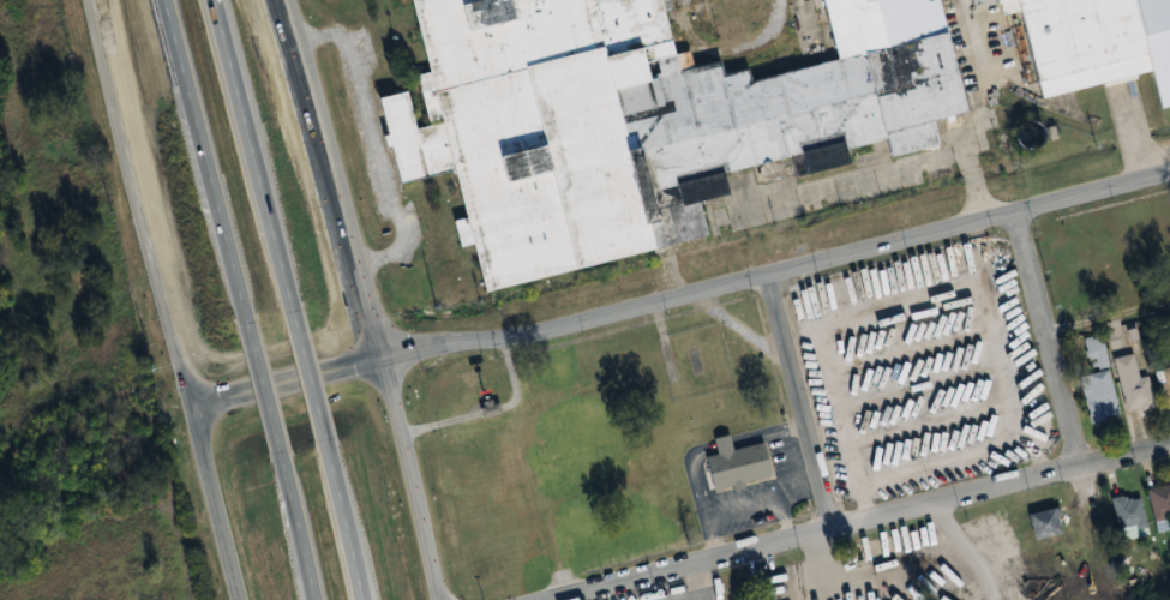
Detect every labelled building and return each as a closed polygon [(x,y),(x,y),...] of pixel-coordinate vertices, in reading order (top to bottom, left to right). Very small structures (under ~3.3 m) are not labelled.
[(844,67),(744,92),(740,78),(718,84),(715,71),(678,80),(660,10),(672,7),(670,0),(409,0),(428,74),(418,77),(431,127),(413,132),(404,95),(377,102),(398,186),(449,173),(460,217),(445,221),(455,257),(469,253),(481,301),(714,242),(706,210),(732,203),(726,179),(790,162),(793,178),(803,175),(804,181),(850,170),(845,151),(884,142),(889,160),(934,149),(928,126),(961,118),(934,5),(922,7),(920,0),(826,0),(844,67)] [(1004,8),(1025,4),(1049,101),(1160,73),(1168,106),(1169,105),(1169,0),(1003,0),(1004,8)] [(1111,366),(1105,338),(1087,342),(1093,371),(1111,366)] [(1150,376),(1143,378),(1136,354),(1115,359),(1130,414),(1158,406),(1150,376)] [(1164,371),(1168,383),(1160,385),(1167,406),(1169,405),(1169,369),(1164,371)] [(1113,372),(1084,377),(1092,424),(1122,418),(1113,372)] [(488,419),(505,415),(502,399),(484,403),(488,419)] [(728,450),(726,436),(710,439),(714,455),(704,457),(713,490),(770,476),(762,442),(728,450)] [(1150,491),(1157,521),(1169,518),(1169,486),(1150,491)] [(1116,532),(1146,532),(1146,498),(1116,498),(1116,532)] [(1068,534),(1060,508),(1032,516),(1039,542),(1068,534)]
